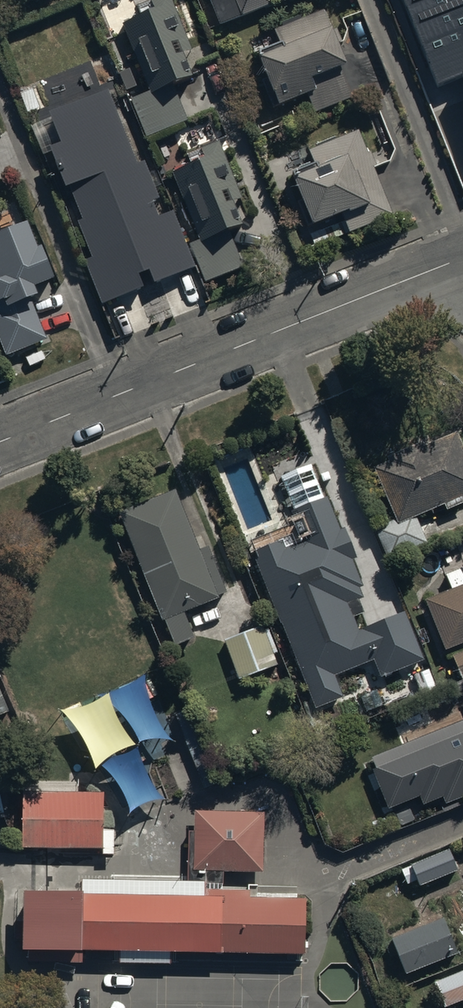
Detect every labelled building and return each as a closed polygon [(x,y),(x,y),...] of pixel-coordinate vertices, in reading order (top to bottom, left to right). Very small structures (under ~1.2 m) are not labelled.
[(131,104),(147,144),(189,128),(176,96),(194,89),(183,63),(194,58),(170,0),(149,0),(146,1),(149,9),(120,21),(150,96),(131,104)] [(221,33),(271,11),(266,0),(207,0),(221,33)] [(439,84),(462,75),(462,0),(405,0),(439,84)] [(322,8),(274,26),(282,46),(257,56),(277,105),(306,94),(312,108),(349,94),(339,69),(345,67),(322,8)] [(138,170),(108,98),(35,130),(65,202),(73,198),(85,227),(78,230),(93,265),(87,267),(106,312),(146,295),(141,284),(151,280),(154,289),(195,272),(173,220),(161,225),(154,207),(158,205),(143,169),(138,170)] [(358,131),(309,152),(318,172),(291,183),(312,233),(344,220),(349,235),(393,216),(373,169),(376,167),(370,151),(367,153),(358,131)] [(234,179),(219,148),(166,170),(197,245),(190,248),(206,288),(243,273),(228,241),(241,234),(230,211),(243,205),(231,180),(234,179)] [(7,363),(48,346),(35,314),(41,312),(37,301),(56,294),(41,258),(38,259),(28,234),(0,245),(0,346),(7,363)] [(374,462),(396,515),(375,524),(388,557),(427,541),(415,512),(443,500),(445,504),(462,497),(462,493),(462,490),(462,489),(462,443),(456,426),(424,439),(423,435),(388,450),(390,456),(374,462)] [(177,484),(121,506),(175,640),(195,633),(185,603),(227,589),(210,539),(197,543),(177,484)] [(251,535),(256,545),(252,547),(315,703),(319,701),(346,690),(338,669),(374,654),(381,670),(423,653),(404,607),(359,625),(348,598),(363,592),(359,582),(363,580),(352,552),(356,550),(345,524),(341,525),(326,489),(289,504),(295,517),(251,535)] [(445,642),(462,635),(462,559),(460,561),(461,564),(444,571),(450,583),(424,594),(445,642)] [(264,620),(224,635),(239,673),(278,658),(264,620)] [(451,650),(460,672),(462,671),(462,645),(451,650)] [(0,686),(0,711),(9,707),(0,686)] [(370,751),(380,775),(410,763),(423,797),(442,789),(446,798),(462,791),(462,713),(370,751)] [(99,791),(23,787),(22,847),(100,849),(101,854),(114,856),(114,828),(102,828),(99,791)] [(262,811),(192,810),(187,868),(262,870),(262,811)] [(456,865),(447,844),(410,858),(419,879),(456,865)] [(302,890),(17,883),(15,948),(300,954),(302,890)] [(458,952),(438,904),(387,925),(406,973),(458,952)] [(434,977),(444,1002),(462,994),(462,966),(434,977)]
